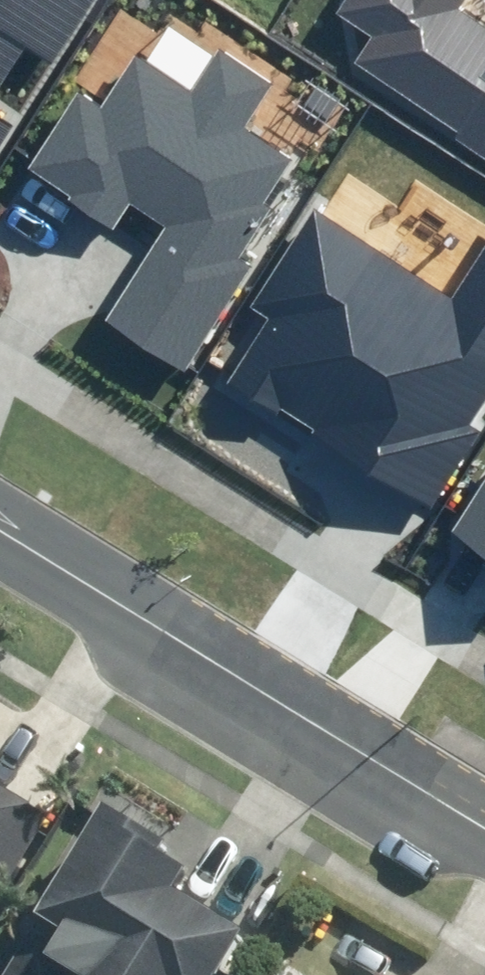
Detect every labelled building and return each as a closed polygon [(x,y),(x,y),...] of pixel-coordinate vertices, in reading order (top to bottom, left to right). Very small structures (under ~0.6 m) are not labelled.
[(27,46),(56,65),(98,0),(0,0),(0,88),(27,46)] [(336,13),(370,35),(349,66),(484,155),(484,29),(460,12),(468,0),(344,0),(336,13)] [(105,321),(185,371),(250,266),(241,261),(272,210),(261,203),(291,156),(245,127),(274,81),(218,47),(191,90),(136,56),(103,108),(75,91),(25,171),(116,227),(131,203),(165,225),(105,321)] [(15,129),(0,120),(0,154),(15,129)] [(229,381),(431,510),(481,433),(469,425),(484,399),(484,250),(455,297),(316,208),(252,307),(269,318),(229,381)] [(451,533),(484,555),(484,481),(451,533)] [(46,815),(0,789),(0,896),(46,815)] [(103,803),(8,974),(213,974),(239,927),(171,889),(184,866),(153,850),(161,835),(103,803)]
